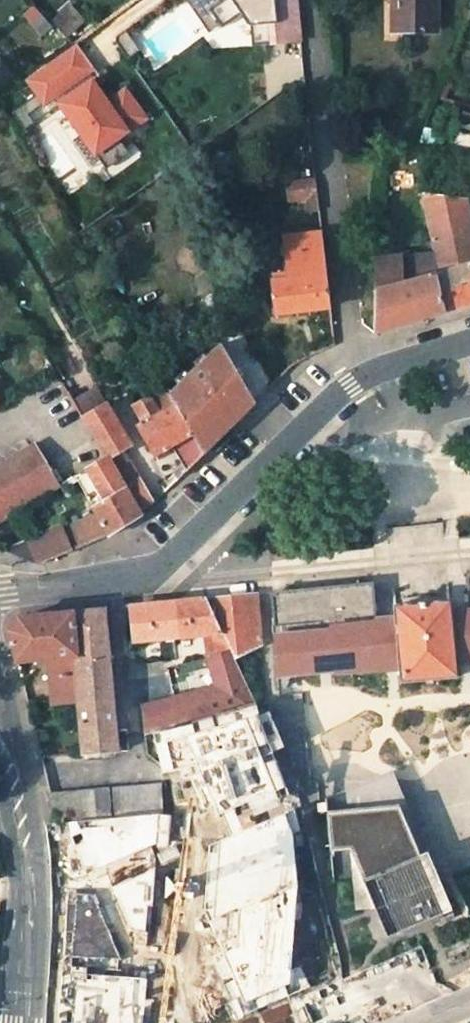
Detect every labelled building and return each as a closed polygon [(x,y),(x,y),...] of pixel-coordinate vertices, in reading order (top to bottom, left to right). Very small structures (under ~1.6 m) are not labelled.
[(213,0),(189,0),(210,29),(220,22),(207,4),(213,0)] [(207,4),(220,22),(222,25),(241,11),(250,25),(252,25),(254,44),(264,43),(302,39),(298,0),(213,0),(207,4)] [(437,0),(394,0),(395,33),(437,33),(437,0)] [(77,29),(68,17),(61,22),(69,34),(77,29)] [(129,57),(141,48),(127,28),(117,35),(117,39),(129,57)] [(69,34),(72,37),(80,33),(77,29),(69,34)] [(54,58),(71,83),(95,66),(78,41),(54,58)] [(29,112),(71,83),(54,58),(28,76),(38,91),(12,109),(25,126),(34,119),(29,112)] [(119,136),(146,117),(126,88),(108,101),(92,79),(61,102),(106,167),(129,151),(119,136)] [(316,174),(288,178),(290,201),(306,199),(307,210),(320,209),(316,174)] [(466,199),(425,194),(437,253),(441,271),(469,263),(469,218),(466,199)] [(284,237),(288,278),(273,280),(277,315),(331,308),(323,233),(298,235),(297,231),(287,232),(287,236),(284,237)] [(437,253),(379,257),(375,332),(446,310),(437,272),(441,271),(437,253)] [(469,303),(469,263),(441,271),(437,272),(446,310),(469,303)] [(221,344),(169,392),(204,452),(243,415),(256,403),(221,344)] [(165,385),(131,404),(142,424),(138,425),(154,454),(172,445),(186,470),(204,452),(169,392),(165,385)] [(93,396),(90,390),(74,400),(85,418),(100,408),(93,396)] [(100,392),(93,396),(100,408),(107,405),(100,392)] [(118,451),(130,444),(107,405),(85,418),(108,458),(141,514),(153,502),(130,462),(125,464),(118,451)] [(62,485),(36,442),(1,463),(0,463),(0,521),(17,511),(62,485)] [(87,470),(105,500),(93,507),(98,516),(109,534),(141,514),(108,458),(87,470)] [(174,472),(178,478),(186,470),(182,463),(174,472)] [(98,516),(67,533),(76,548),(109,534),(98,516)] [(30,539),(40,563),(76,548),(67,533),(62,524),(30,539)] [(30,539),(9,549),(40,563),(30,539)] [(274,625),(271,626),(276,674),(335,667),(335,670),(380,667),(380,669),(402,667),(404,680),(453,674),(452,661),(469,660),(469,610),(450,612),(449,600),(393,606),(394,618),(375,620),(371,583),(369,583),(358,585),(271,593),(274,625)] [(255,595),(206,599),(229,649),(233,657),(260,644),(255,595)] [(133,638),(205,632),(207,656),(214,654),(229,649),(206,599),(191,601),(130,607),(133,638)] [(104,610),(70,614),(74,662),(77,697),(78,704),(80,728),(82,754),(115,750),(113,725),(111,694),(108,659),(104,610)] [(17,659),(48,656),(53,707),(78,704),(77,697),(74,662),(70,614),(20,619),(11,630),(17,659)] [(233,658),(233,657),(229,649),(214,654),(217,662),(233,658)] [(243,679),(170,698),(141,705),(143,735),(149,733),(177,726),(184,724),(255,705),(243,679)] [(149,733),(160,776),(193,767),(217,822),(280,792),(283,795),(296,791),(264,711),(186,733),(184,724),(149,733)] [(386,771),(322,777),(329,845),(413,836),(386,771)] [(158,784),(49,793),(56,822),(65,821),(155,812),(160,812),(158,784)] [(313,862),(297,805),(209,842),(205,909),(211,911),(213,920),(236,906),(232,942),(215,958),(223,977),(231,975),(240,996),(235,997),(244,1014),(313,985),(303,962),(296,966),(299,916),(304,914),(306,899),(300,899),(306,884),(313,862)] [(97,888),(148,870),(149,851),(162,845),(155,812),(65,821),(97,888)] [(441,907),(413,836),(329,845),(329,847),(349,845),(361,875),(384,930),(441,907)] [(349,845),(329,847),(333,878),(361,875),(349,845)] [(153,878),(121,891),(132,926),(146,927),(147,902),(151,902),(153,878)] [(149,973),(123,973),(125,956),(96,894),(78,893),(72,970),(52,968),(48,1022),(145,1022),(149,973)]
